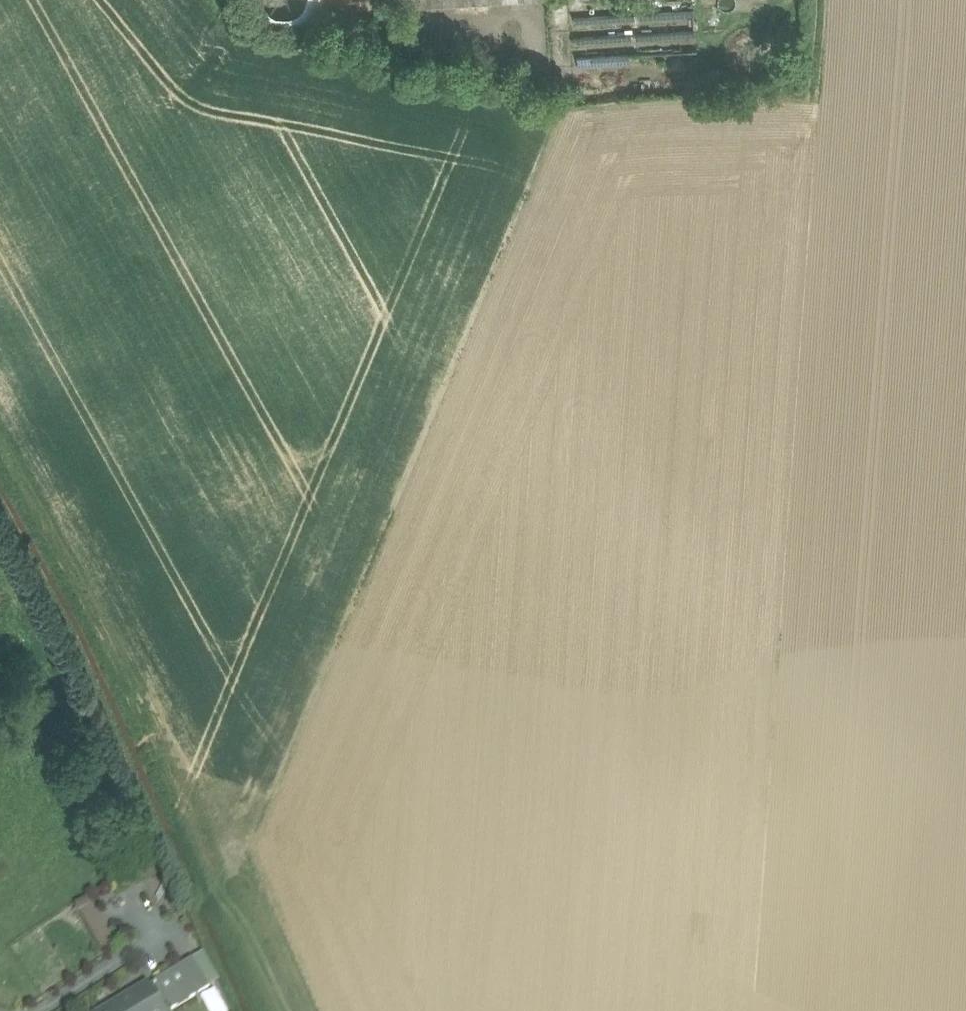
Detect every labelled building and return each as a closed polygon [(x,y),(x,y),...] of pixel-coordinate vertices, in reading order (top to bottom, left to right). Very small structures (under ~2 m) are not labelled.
[(384,9),(531,0),(383,0),(384,9)] [(579,65),(629,62),(628,40),(635,40),(634,13),(615,14),(615,18),(604,18),(605,35),(592,36),(592,38),(578,39),(579,65)] [(195,960),(159,982),(176,1007),(211,987),(195,960)] [(111,1010),(167,1010),(152,987),(111,1010)]
